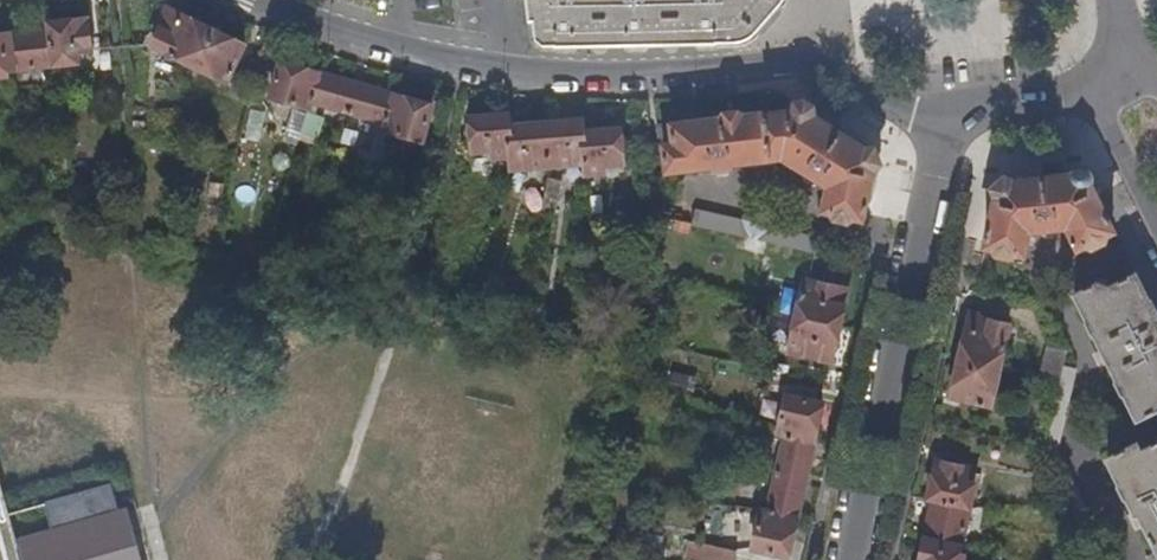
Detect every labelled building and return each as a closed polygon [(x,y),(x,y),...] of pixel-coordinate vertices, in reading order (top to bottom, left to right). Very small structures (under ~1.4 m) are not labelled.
[(529,21),(534,22),(536,39),(543,47),(556,46),(557,53),(575,52),(575,48),(624,45),(625,50),(645,50),(648,44),(696,43),(697,48),(716,47),(716,42),(741,41),(754,33),(782,2),(783,0),(526,0),(529,21)] [(243,43),(165,7),(147,45),(226,82),(243,43)] [(5,78),(5,73),(76,63),(75,54),(90,52),(86,20),(47,24),(48,29),(0,35),(0,79),(5,78)] [(429,105),(281,62),(270,99),(315,113),(318,105),(376,122),(375,130),(419,141),(429,105)] [(284,134),(310,139),(314,113),(288,108),(284,134)] [(863,215),(876,155),(804,108),(790,110),(742,116),(741,109),(717,112),(718,119),(655,127),(659,149),(663,148),(666,171),(711,165),(714,169),(727,168),(728,162),(782,156),(805,171),(804,174),(813,180),(816,177),(827,185),(823,204),(828,213),(857,219),(863,215)] [(507,126),(506,113),(468,118),(471,151),(487,149),(488,157),(507,156),(507,168),(582,163),(583,175),(604,173),(603,166),(621,164),(617,129),(582,131),(581,121),(507,126)] [(1082,172),(996,185),(983,243),(988,250),(1016,255),(1025,250),(1027,231),(1040,229),(1042,232),(1054,231),(1055,227),(1064,227),(1072,242),(1080,247),(1112,232),(1082,172)] [(743,221),(693,210),(690,224),(814,252),(816,237),(769,227),(767,219),(748,215),(743,221)] [(1133,273),(1107,286),(1104,280),(1073,297),(1135,420),(1156,409),(1156,322),(1133,273)] [(845,287),(803,279),(787,352),(830,361),(845,287)] [(1005,322),(966,313),(948,395),(988,404),(1005,322)] [(1056,450),(1074,369),(1062,366),(1065,351),(1045,348),(1037,380),(1057,385),(1040,451),(1095,559),(1111,559),(1056,450)] [(821,402),(785,394),(774,438),(780,439),(768,503),(760,502),(750,548),(788,556),(821,402)] [(1138,452),(1133,445),(1106,459),(1133,515),(1137,513),(1156,554),(1156,442),(1138,452)] [(961,553),(956,553),(971,484),(963,482),(967,467),(934,461),(925,498),(930,499),(917,559),(959,559),(961,553)] [(132,554),(136,552),(133,538),(127,539),(112,485),(44,504),(52,534),(17,544),(0,485),(0,559),(134,559),(132,554)] [(701,542),(698,558),(705,559),(734,559),(736,549),(701,542)]
